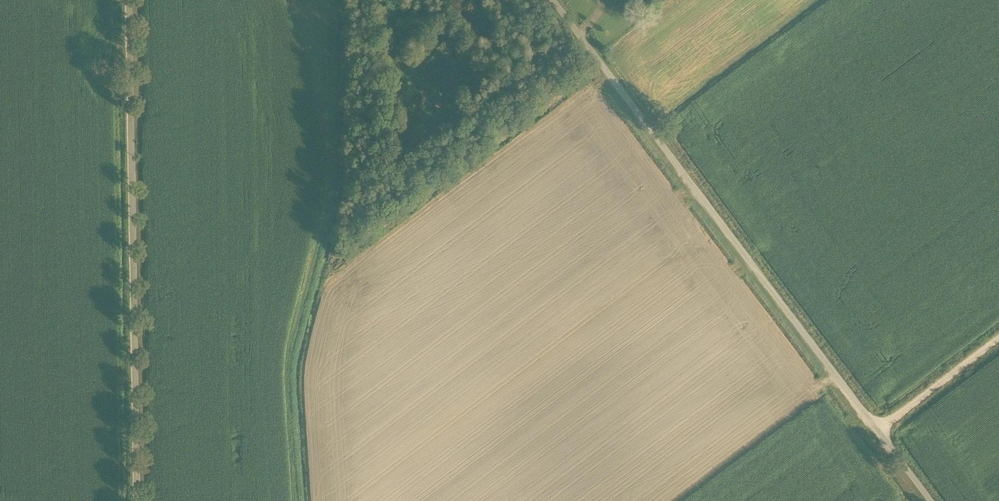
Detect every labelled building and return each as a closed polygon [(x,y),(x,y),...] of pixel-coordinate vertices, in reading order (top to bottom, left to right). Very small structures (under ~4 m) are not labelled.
[(437,96),(433,105),(441,108),(445,99),(437,96)]
